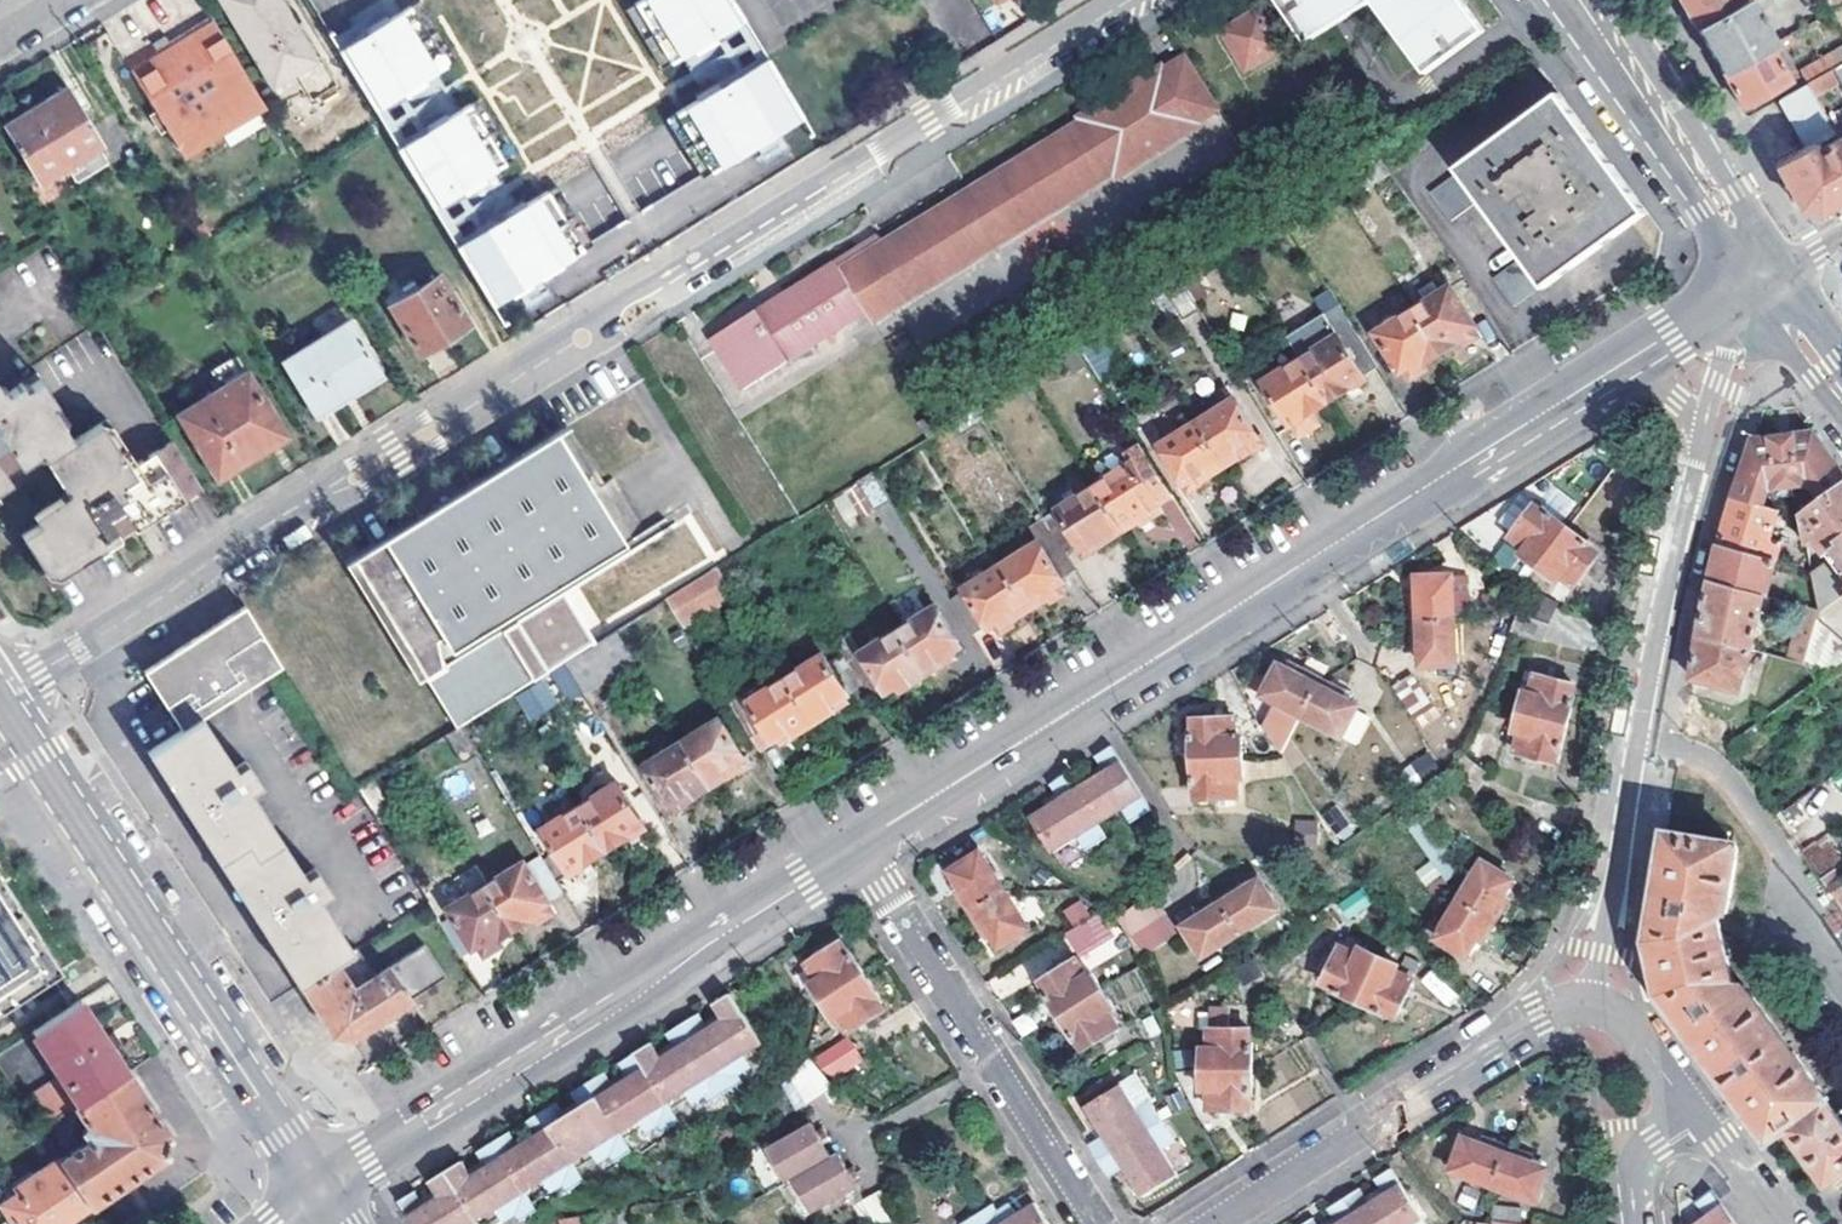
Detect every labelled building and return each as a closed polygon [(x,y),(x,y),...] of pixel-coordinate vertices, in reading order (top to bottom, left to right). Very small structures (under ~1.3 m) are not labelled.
[(276,87),(315,61),(276,0),(221,0),(276,87)] [(731,0),(640,0),(634,4),(669,62),(680,55),(720,31),(742,17),(731,0)] [(1420,75),(1480,34),(1458,0),(1274,0),(1304,45),(1368,3),(1420,75)] [(1699,26),(1745,0),(1684,0),(1699,26)] [(1777,42),(1753,0),(1745,0),(1699,26),(1718,62),(1723,72),(1777,42)] [(1781,20),(1815,0),(1770,0),(1781,20)] [(409,7),(337,52),(372,109),(395,95),(433,72),(444,65),(409,7)] [(1226,29),(1249,66),(1283,43),(1262,9),(1226,29)] [(264,103),(212,21),(165,50),(159,54),(153,44),(126,61),(183,153),(264,103)] [(720,31),(680,55),(704,95),(744,70),(720,31)] [(1723,72),(1744,107),(1758,98),(1790,79),(1777,54),(1789,48),(1784,38),(1777,42),(1723,72)] [(1831,53),(1800,70),(1808,83),(1809,82),(1838,63),(1831,53)] [(884,243),(878,234),(837,261),(867,312),(874,322),(1113,172),(1117,176),(1198,124),(1195,121),(1217,108),(1184,56),(1165,68),(1160,64),(1079,114),(1083,119),(884,243)] [(704,95),(675,113),(711,170),(801,114),(766,57),(744,70),(704,95)] [(1838,63),(1809,82),(1817,95),(1841,80),(1841,61),(1838,63)] [(433,72),(395,95),(420,135),(458,112),(433,72)] [(1781,99),(1806,146),(1813,142),(1835,128),(1817,95),(1809,82),(1808,83),(1781,99)] [(4,128),(39,184),(67,166),(77,182),(106,163),(97,148),(102,146),(67,90),(4,128)] [(1496,278),(1517,308),(1646,210),(1605,155),(1564,97),(1433,192),(1454,222),(1482,201),(1524,258),(1496,278)] [(504,163),(469,105),(458,112),(420,135),(397,149),(432,207),(455,193),(495,169),(504,163)] [(1813,142),(1806,146),(1787,156),(1775,163),(1799,205),(1817,210),(1841,196),(1841,140),(1841,138),(1818,150),(1813,142)] [(1338,187),(1347,202),(1390,175),(1381,161),(1338,187)] [(495,169),(455,193),(479,233),(519,208),(495,169)] [(479,233),(457,247),(492,304),(582,248),(547,191),(519,208),(479,233)] [(1184,282),(1199,309),(1251,277),(1236,251),(1184,282)] [(711,339),(743,390),(867,312),(837,261),(711,339)] [(391,307),(420,355),(469,325),(440,277),(391,307)] [(1492,318),(1469,279),(1416,311),(1444,356),(1464,343),(1461,338),(1492,318)] [(1169,292),(1186,320),(1201,311),(1199,309),(1184,282),(1169,292)] [(1341,306),(1326,315),(1340,337),(1304,360),(1332,404),(1368,381),(1367,378),(1380,369),(1341,306)] [(1379,335),(1402,373),(1422,362),(1424,367),(1444,356),(1416,311),(1379,335)] [(284,365),(318,419),(383,377),(349,325),(284,365)] [(1080,346),(1104,383),(1126,369),(1104,331),(1080,346)] [(1277,377),(1265,384),(1293,428),(1332,404),(1304,360),(1295,347),(1268,364),(1277,377)] [(53,581),(143,526),(200,491),(172,443),(134,467),(104,419),(76,437),(53,401),(58,398),(37,369),(4,389),(0,382),(0,492),(14,482),(8,473),(27,461),(44,450),(70,490),(35,513),(40,522),(22,533),(53,581)] [(180,418),(219,480),(286,438),(249,376),(180,418)] [(1293,428),(1265,384),(1252,392),(1280,436),(1293,428)] [(1266,447),(1238,401),(1202,424),(1231,470),(1266,447)] [(955,424),(961,433),(984,419),(978,410),(955,424)] [(1163,448),(1192,493),(1231,470),(1202,424),(1163,448)] [(576,429),(563,436),(632,547),(644,538),(576,429)] [(1757,441),(1739,499),(1767,507),(1771,491),(1815,488),(1822,504),(1841,489),(1841,471),(1824,446),(1815,434),(1757,441)] [(354,565),(457,730),(462,726),(538,680),(504,626),(492,607),(549,572),(560,591),(632,547),(563,436),(354,565)] [(1174,496),(1144,448),(1132,456),(1136,464),(1097,487),(1125,532),(1153,514),(1155,517),(1165,510),(1162,504),(1174,496)] [(861,482),(877,510),(894,501),(876,473),(861,482)] [(1125,532),(1097,487),(1060,511),(1062,514),(1048,522),(1068,554),(1082,545),(1084,550),(1096,544),(1099,549),(1125,532)] [(1816,580),(1824,616),(1841,601),(1841,489),(1822,504),(1803,519),(1810,554),(1820,547),(1833,567),(1816,580)] [(1780,566),(1785,545),(1775,542),(1783,512),(1767,507),(1739,499),(1728,537),(1725,547),(1780,566)] [(1523,556),(1557,583),(1562,577),(1577,589),(1599,559),(1589,550),(1591,546),(1549,512),(1545,516),(1533,507),(1510,540),(1526,552),(1523,556)] [(1048,522),(1047,520),(1031,529),(1041,544),(1063,579),(1078,570),(1068,554),(1048,522)] [(651,538),(670,578),(705,562),(685,521),(651,538)] [(1063,579),(1041,544),(1005,567),(1033,611),(1049,601),(1052,605),(1062,598),(1056,588),(1064,582),(1063,579)] [(1780,566),(1725,547),(1722,557),(1714,582),(1770,599),(1780,566)] [(954,599),(976,633),(988,625),(990,628),(1000,622),(1005,632),(1017,626),(1015,622),(1033,611),(1005,567),(954,599)] [(676,611),(686,628),(737,596),(720,568),(669,599),(676,611)] [(504,626),(560,591),(549,572),(492,607),(504,626)] [(1424,649),(1424,666),(1458,665),(1454,578),(1420,580),(1421,596),(1415,597),(1417,650),(1424,649)] [(1770,599),(1714,582),(1712,593),(1703,635),(1757,652),(1770,599)] [(577,584),(563,591),(583,631),(597,624),(577,584)] [(646,614),(654,626),(676,611),(669,599),(646,614)] [(191,644),(147,673),(184,731),(202,720),(282,668),(245,608),(191,644)] [(966,647),(940,608),(903,632),(931,677),(961,659),(957,654),(966,647)] [(1824,616),(1807,611),(1791,662),(1808,667),(1821,626),(1824,616)] [(1515,632),(1544,644),(1550,627),(1521,616),(1515,632)] [(1821,626),(1808,667),(1823,681),(1841,667),(1841,640),(1821,626)] [(584,690),(586,693),(636,662),(617,631),(566,663),(584,690)] [(931,677),(903,632),(851,665),(866,688),(872,698),(886,689),(890,695),(900,690),(904,693),(931,677)] [(1695,681),(1742,695),(1757,652),(1703,635),(1695,681)] [(851,665),(841,647),(790,681),(817,724),(836,712),(834,708),(866,688),(851,665)] [(1766,655),(1758,685),(1783,693),(1795,702),(1823,681),(1808,667),(1791,662),(1766,655)] [(1304,718),(1344,740),(1359,710),(1344,701),(1346,695),(1301,670),(1297,676),(1281,668),(1265,698),(1280,706),(1267,728),(1284,755),(1304,718)] [(1412,713),(1428,703),(1411,675),(1395,685),(1412,713)] [(1526,691),(1514,733),(1521,735),(1516,752),(1556,763),(1558,750),(1564,750),(1577,700),(1572,699),(1575,687),(1538,676),(1533,693),(1526,691)] [(748,696),(734,705),(738,711),(761,748),(762,751),(795,731),(798,736),(817,724),(790,681),(754,704),(748,696)] [(568,700),(594,740),(608,731),(586,693),(584,690),(568,700)] [(761,748),(738,711),(687,743),(715,788),(752,764),(747,757),(761,748)] [(1194,786),(1194,799),(1241,796),(1240,778),(1247,778),(1245,737),(1238,738),(1237,718),(1190,721),(1191,735),(1187,736),(1189,786),(1194,786)] [(259,924),(298,985),(300,984),(338,959),(350,952),(318,902),(331,894),(316,870),(303,878),(249,794),(261,786),(248,766),(236,773),(202,720),(184,731),(149,754),(193,821),(259,924)] [(446,736),(465,764),(480,755),(462,726),(457,730),(446,736)] [(647,768),(676,813),(715,788),(687,743),(647,768)] [(1026,818),(1050,857),(1077,839),(1085,852),(1104,840),(1097,828),(1120,813),(1129,825),(1149,811),(1109,749),(1093,758),(1102,771),(1073,789),(1065,776),(1048,786),(1056,800),(1026,818)] [(1416,784),(1435,763),(1422,751),(1403,773),(1416,784)] [(358,790),(376,818),(391,807),(375,780),(358,790)] [(649,830),(621,786),(584,808),(612,852),(649,830)] [(584,808),(533,841),(542,857),(560,885),(612,852),(584,808)] [(1832,1104),(1833,1102),(1749,988),(1746,987),(1739,989),(1724,919),(1732,913),(1742,848),(1739,845),(1671,833),(1666,861),(1653,940),(1656,962),(1662,996),(1692,1037),(1750,1115),(1774,1146),(1793,1132),(1833,1186),(1841,1180),(1841,1118),(1832,1104)] [(991,932),(1000,947),(1031,927),(986,854),(956,872),(965,888),(959,891),(986,935),(991,932)] [(560,885),(542,857),(492,888),(519,933),(539,921),(536,915),(553,905),(552,901),(566,893),(560,885)] [(80,961),(21,872),(12,878),(0,860),(0,1012),(53,978),(80,961)] [(1485,867),(1439,940),(1469,958),(1479,943),(1485,948),(1512,905),(1504,900),(1514,885),(1485,867)] [(1841,903),(1841,869),(1826,881),(1841,903)] [(1247,887),(1243,881),(1220,896),(1243,931),(1279,908),(1260,879),(1247,887)] [(442,924),(463,959),(495,939),(499,944),(519,933),(492,888),(459,908),(461,913),(442,924)] [(1347,918),(1371,904),(1362,889),(1338,903),(1347,918)] [(1123,914),(1133,935),(1167,913),(1153,891),(1123,914)] [(1181,915),(1206,956),(1243,931),(1220,896),(1198,908),(1195,905),(1181,915)] [(383,1019),(413,1000),(467,965),(463,959),(442,924),(426,902),(350,952),(338,959),(300,984),(330,1033),(342,1037),(351,1039),(383,1019)] [(1179,933),(1167,913),(1133,935),(1142,956),(1179,933)] [(1068,938),(1084,961),(1116,935),(1098,914),(1068,938)] [(1750,920),(1748,938),(1756,939),(1758,921),(1750,920)] [(813,983),(835,1019),(840,1015),(851,1030),(884,1009),(876,997),(880,994),(854,952),(849,954),(841,942),(808,964),(818,980),(813,983)] [(1343,990),(1341,993),(1386,1014),(1388,1010),(1402,1016),(1417,981),(1400,972),(1403,966),(1365,949),(1363,955),(1346,947),(1330,984),(1343,990)] [(1030,978),(1048,961),(1037,949),(1019,966),(1030,978)] [(1077,1037),(1085,1049),(1119,1027),(1109,1010),(1115,1006),(1094,974),(1088,978),(1078,964),(1044,986),(1050,996),(1047,998),(1074,1040),(1077,1037)] [(1130,1007),(1150,998),(1135,968),(1116,978),(1130,1007)] [(1446,1006),(1456,996),(1431,969),(1421,979),(1446,1006)] [(403,1215),(408,1223),(496,1223),(530,1203),(524,1194),(542,1183),(550,1196),(579,1178),(571,1164),(605,1143),(605,1144),(653,1114),(662,1128),(676,1119),(668,1105),(691,1090),(700,1104),(768,1061),(725,994),(707,1005),(716,1018),(658,1055),(650,1042),(617,1062),(625,1074),(469,1173),(460,1159),(423,1182),(433,1197),(403,1215)] [(73,1007),(34,1033),(63,1077),(24,1104),(41,1130),(76,1106),(127,1073),(80,1002),(73,1007)] [(672,1044),(700,1028),(693,1017),(666,1033),(672,1044)] [(1213,1088),(1212,1109),(1251,1111),(1251,1098),(1256,1098),(1260,1046),(1255,1045),(1256,1031),(1218,1029),(1217,1048),(1209,1048),(1206,1088),(1213,1088)] [(830,1083),(865,1062),(848,1035),(814,1056),(830,1083)] [(813,1060),(778,1080),(795,1109),(830,1089),(813,1060)] [(91,1142),(61,1161),(90,1206),(128,1181),(164,1158),(167,1148),(170,1138),(127,1073),(76,1106),(91,1128),(85,1132),(91,1142)] [(1123,1164),(1141,1195),(1175,1174),(1157,1144),(1169,1136),(1147,1102),(1135,1108),(1118,1081),(1084,1102),(1101,1131),(1086,1141),(1107,1175),(1123,1164)] [(772,1157),(792,1188),(800,1183),(832,1164),(824,1151),(818,1142),(812,1132),(772,1157)] [(1462,1136),(1451,1168),(1533,1198),(1544,1168),(1528,1161),(1530,1154),(1482,1135),(1479,1143),(1462,1136)] [(824,1137),(818,1142),(824,1151),(830,1146),(824,1137)] [(90,1206),(61,1161),(59,1158),(16,1187),(20,1193),(3,1205),(16,1223),(62,1223),(90,1206)] [(832,1164),(800,1183),(821,1217),(859,1192),(855,1187),(850,1179),(838,1160),(832,1164)] [(1424,1218),(1393,1167),(1376,1178),(1383,1191),(1368,1199),(1361,1188),(1330,1207),(1338,1220),(1331,1223),(1414,1223),(1424,1218)] [(850,1179),(855,1187),(862,1182),(857,1174),(850,1179)] [(3,1205),(20,1193),(16,1187),(10,1177),(0,1184),(0,1200),(3,1205)] [(800,1183),(792,1188),(813,1222),(821,1217),(800,1183)] [(1710,1186),(1693,1198),(1702,1212),(1686,1223),(1739,1223),(1710,1186)] [(860,1200),(870,1223),(874,1223),(888,1218),(878,1193),(860,1200)] [(1036,1203),(1020,1214),(1011,1202),(999,1210),(995,1205),(965,1223),(1049,1223),(1036,1203)] [(1486,1221),(1494,1222),(1508,1223),(1521,1223),(1523,1214),(1488,1208),(1486,1221)]
